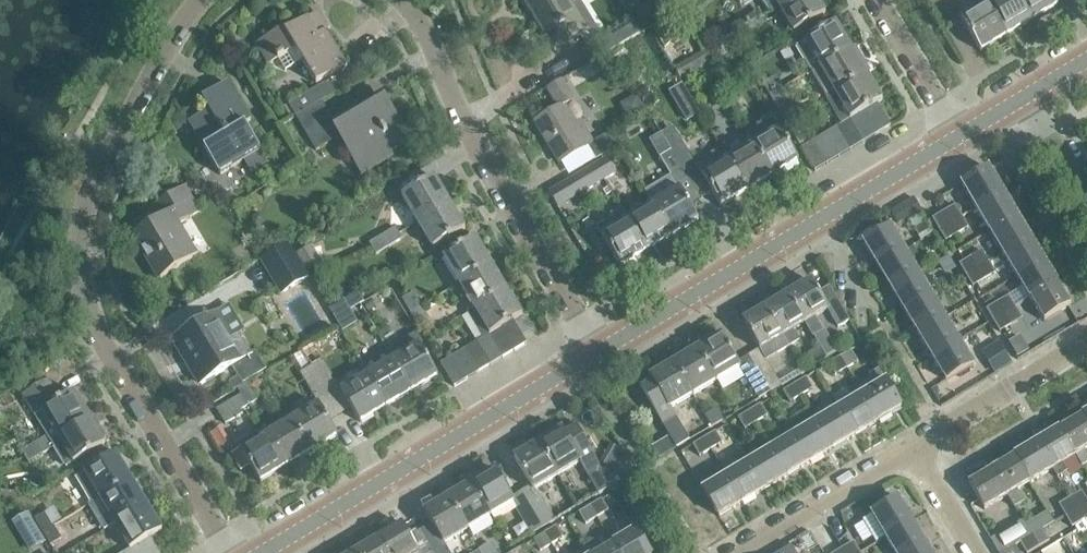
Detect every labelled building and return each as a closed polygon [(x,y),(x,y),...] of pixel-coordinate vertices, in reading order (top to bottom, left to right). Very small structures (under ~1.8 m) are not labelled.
[(555,48),(585,30),(566,0),(525,0),(555,48)] [(778,7),(789,0),(761,0),(768,12),(778,7)] [(817,0),(789,0),(778,7),(793,33),(825,14),(817,0)] [(1006,36),(1032,21),(1020,0),(994,0),(987,4),(1006,36)] [(1032,21),(1058,5),(1055,0),(1020,0),(1032,21)] [(980,52),(1006,36),(987,4),(961,20),(980,52)] [(750,31),(764,22),(758,11),(746,18),(749,24),(746,25),(750,31)] [(652,28),(665,49),(684,31),(674,14),(652,28)] [(589,63),(642,31),(634,18),(582,50),(589,63)] [(738,38),(750,31),(746,25),(749,24),(746,18),(732,26),(738,38)] [(286,71),(303,61),(316,84),(347,66),(325,31),(329,28),(324,20),(312,27),(307,19),(286,32),(284,28),(256,45),(268,65),(278,59),(286,71)] [(819,68),(851,49),(836,23),(822,31),(820,28),(811,33),(813,36),(804,42),(796,47),(811,73),(819,68)] [(819,68),(834,94),(867,75),(860,64),(864,62),(855,46),(851,49),(819,68)] [(834,94),(825,99),(840,125),(850,120),(852,119),(864,111),(878,133),(890,126),(877,104),(882,100),(867,75),(834,94)] [(771,98),(776,95),(775,93),(781,90),(774,78),(762,84),(771,98)] [(297,115),(335,93),(328,80),(290,102),(297,115)] [(595,160),(616,147),(608,133),(593,143),(580,122),(575,125),(564,105),(573,100),(561,80),(546,89),(558,108),(544,116),(545,118),(537,123),(543,134),(541,135),(558,163),(587,146),(595,160)] [(240,127),(242,126),(250,121),(227,83),(201,99),(208,110),(187,122),(219,174),(260,150),(259,148),(257,150),(248,135),(246,137),(240,127)] [(781,115),(788,111),(785,106),(789,104),(781,90),(775,93),(776,95),(771,98),(781,115)] [(361,173),(409,145),(381,97),(335,124),(322,103),(296,118),(315,151),(340,137),(361,173)] [(735,99),(728,103),(735,114),(741,110),(735,99)] [(788,128),(800,122),(792,108),(788,111),(781,115),(788,128)] [(878,133),(864,111),(852,119),(865,141),(878,133)] [(772,176),(798,160),(772,117),(746,133),(753,144),(772,176)] [(865,141),(852,119),(850,120),(840,125),(839,126),(852,149),(865,141)] [(840,156),(852,149),(839,126),(826,133),(840,156)] [(827,164),(840,156),(826,133),(813,141),(827,164)] [(667,145),(671,151),(687,177),(700,199),(711,192),(720,207),(746,191),(727,159),(720,148),(694,164),(682,144),(680,145),(677,139),(667,145)] [(813,141),(801,149),(814,171),(827,164),(813,141)] [(746,191),(772,176),(753,144),(727,159),(746,191)] [(671,151),(660,158),(671,175),(644,191),(652,204),(653,204),(672,236),(698,220),(689,205),(700,199),(687,177),(671,151)] [(606,158),(594,165),(603,180),(615,173),(606,158)] [(594,165),(568,180),(577,195),(603,180),(594,165)] [(962,185),(976,208),(1002,192),(989,169),(962,185)] [(449,203),(434,177),(401,196),(417,222),(449,203)] [(161,279),(198,257),(179,225),(199,212),(184,187),(159,202),(167,215),(134,235),(161,279)] [(976,208),(989,230),(1016,215),(1002,192),(976,208)] [(465,229),(449,203),(417,222),(433,248),(465,229)] [(627,219),(646,251),(672,236),(653,204),(652,204),(627,219)] [(950,223),(962,216),(955,205),(944,212),(950,223)] [(612,219),(597,228),(620,267),(646,251),(627,219),(621,209),(610,215),(612,219)] [(939,230),(950,223),(944,212),(932,218),(939,230)] [(1016,215),(989,230),(1003,253),(1030,237),(1016,215)] [(957,234),(968,228),(962,216),(950,223),(957,234)] [(946,241),(957,234),(950,223),(939,230),(946,241)] [(387,248),(402,239),(395,228),(384,235),(387,240),(384,242),(387,248)] [(878,266),(904,250),(890,228),(864,243),(878,266)] [(375,255),(387,248),(384,242),(387,240),(384,235),(368,244),(375,255)] [(1003,253),(1017,276),(1043,260),(1030,237),(1003,253)] [(491,264),(475,238),(443,257),(459,283),(491,264)] [(286,291),(309,277),(288,243),(266,257),(272,268),(286,291)] [(904,250),(878,266),(891,289),(918,273),(904,250)] [(983,268),(989,264),(982,251),(969,258),(976,268),(981,265),(983,268)] [(965,274),(976,268),(969,258),(959,264),(965,274)] [(1017,276),(1030,299),(1057,283),(1043,260),(1017,276)] [(459,283),(474,309),(506,290),(491,264),(459,283)] [(995,273),(989,264),(983,268),(981,265),(976,268),(983,280),(995,273)] [(972,287),(983,280),(976,268),(965,274),(972,287)] [(918,273),(891,289),(905,312),(931,296),(918,273)] [(818,293),(811,281),(788,295),(805,323),(817,344),(827,338),(815,317),(827,309),(838,327),(849,320),(829,286),(818,293)] [(1070,306),(1057,283),(1030,299),(1021,305),(1027,316),(1037,310),(1044,322),(1070,306)] [(483,339),(489,335),(501,328),(513,321),(522,316),(506,290),(474,309),(467,313),(482,339),(483,339)] [(415,312),(422,308),(413,293),(402,300),(409,312),(413,309),(415,312)] [(793,330),(805,323),(788,295),(765,308),(788,347),(799,341),(793,330)] [(931,296),(905,312),(918,335),(945,319),(931,296)] [(1004,315),(1015,308),(1008,296),(997,303),(1004,315)] [(993,321),(1004,315),(997,303),(986,310),(993,321)] [(229,307),(215,315),(229,339),(238,334),(243,331),(229,307)] [(429,319),(422,308),(415,312),(413,309),(409,312),(418,326),(429,319)] [(748,355),(748,356),(769,392),(781,385),(766,361),(788,347),(765,308),(742,322),(761,353),(751,359),(748,355)] [(1010,326),(1022,319),(1015,308),(1004,315),(1010,326)] [(203,319),(173,337),(201,384),(232,366),(238,376),(242,383),(266,369),(255,351),(251,354),(238,334),(229,339),(215,315),(213,313),(207,317),(205,314),(201,316),(203,319)] [(999,332),(1010,326),(1004,315),(993,321),(999,332)] [(945,319),(918,335),(932,358),(958,342),(945,319)] [(526,343),(513,321),(501,328),(514,351),(526,343)] [(502,358),(514,351),(501,328),(489,335),(502,358)] [(423,343),(416,332),(386,349),(392,359),(412,392),(437,376),(419,346),(423,343)] [(490,365),(502,358),(489,335),(483,339),(482,339),(476,342),(490,365)] [(769,392),(748,356),(737,362),(721,335),(697,349),(716,381),(740,367),(758,399),(769,392)] [(478,372),(490,365),(476,342),(464,349),(478,372)] [(945,380),(972,365),(958,342),(932,358),(945,380)] [(814,365),(826,358),(819,347),(808,354),(814,365)] [(412,392),(392,359),(386,349),(360,365),(367,375),(386,407),(412,392)] [(466,380),(478,372),(464,349),(452,357),(466,380)] [(692,395),(716,381),(697,349),(673,363),(692,395)] [(846,369),(857,362),(850,351),(839,358),(846,369)] [(452,357),(440,364),(454,387),(466,380),(452,357)] [(835,375),(846,369),(839,358),(828,364),(835,375)] [(340,414),(351,408),(360,423),(386,407),(367,375),(341,390),(322,360),(311,366),(340,414)] [(673,363),(639,383),(677,447),(688,440),(669,409),(692,395),(673,363)] [(328,421),(340,414),(311,366),(300,373),(318,404),(292,419),(311,451),(337,436),(328,421)] [(862,394),(878,421),(901,407),(880,372),(866,381),(871,389),(862,394)] [(238,376),(229,382),(234,390),(243,385),(242,383),(238,376)] [(801,396),(812,389),(806,378),(794,384),(801,396)] [(42,430),(45,435),(47,434),(51,440),(57,437),(89,418),(74,392),(60,400),(48,379),(22,395),(35,416),(35,415),(43,429),(42,430)] [(241,394),(240,395),(244,401),(247,399),(251,406),(258,402),(246,383),(238,389),(241,394)] [(790,402),(801,396),(794,384),(783,391),(790,402)] [(878,421),(862,394),(857,386),(848,392),(853,400),(839,408),(855,435),(878,421)] [(242,412),(251,406),(247,399),(244,401),(240,395),(216,409),(225,424),(243,414),(242,412)] [(756,423),(767,416),(760,405),(749,411),(756,423)] [(839,408),(817,422),(832,448),(855,435),(839,408)] [(711,427),(723,420),(716,409),(705,415),(711,427)] [(745,429),(756,423),(749,411),(738,418),(745,429)] [(286,467),(311,451),(292,419),(289,415),(264,430),(266,435),(286,467)] [(1075,455),(1082,466),(1086,463),(1086,454),(1084,450),(1086,448),(1086,423),(1082,415),(1059,429),(1075,455)] [(105,444),(89,418),(57,437),(73,463),(105,444)] [(810,462),(832,448),(817,422),(794,435),(810,462)] [(591,456),(572,423),(538,443),(557,476),(578,463),(583,471),(584,469),(599,494),(617,483),(613,476),(606,480),(591,456)] [(221,450),(233,445),(224,426),(213,432),(221,450)] [(1037,442),(1053,469),(1058,477),(1066,472),(1061,463),(1075,455),(1059,429),(1037,442)] [(238,446),(260,482),(286,467),(266,435),(264,430),(238,446)] [(710,450),(722,443),(715,432),(704,438),(710,450)] [(54,447),(51,440),(47,434),(45,435),(35,441),(39,448),(36,450),(40,455),(54,447)] [(794,435),(771,449),(787,475),(810,462),(794,435)] [(699,456),(710,450),(704,438),(692,445),(699,456)] [(28,462),(40,455),(36,450),(39,448),(35,441),(21,450),(28,462)] [(1037,442),(1014,456),(1030,482),(1053,469),(1037,442)] [(514,458),(531,486),(520,492),(542,528),(552,522),(533,490),(557,476),(538,443),(514,458)] [(764,489),(787,475),(771,449),(748,462),(764,489)] [(84,473),(76,478),(90,502),(98,497),(99,498),(131,479),(115,453),(83,473),(84,473)] [(726,476),(741,502),(764,489),(748,462),(743,454),(734,460),(739,468),(726,476)] [(991,469),(1007,496),(1014,507),(1023,502),(1016,491),(1030,482),(1014,456),(991,469)] [(741,502),(726,476),(720,467),(711,473),(716,481),(703,489),(718,516),(741,502)] [(542,528),(520,492),(512,497),(495,469),(471,483),(491,516),(513,503),(531,534),(542,528)] [(968,483),(984,510),(1007,496),(991,469),(968,483)] [(131,479),(99,498),(114,524),(146,505),(131,479)] [(471,483),(447,497),(467,530),(491,516),(471,483)] [(561,484),(550,492),(564,512),(575,505),(561,484)] [(1065,516),(1074,511),(1077,516),(1082,514),(1085,519),(1086,518),(1086,502),(1081,491),(1058,505),(1065,516)] [(467,530),(447,497),(424,512),(443,544),(467,530)] [(608,511),(601,499),(590,506),(597,517),(608,511)] [(872,514),(885,537),(912,522),(898,499),(872,514)] [(128,552),(160,552),(151,538),(162,531),(146,505),(114,524),(130,550),(127,551),(128,552)] [(585,524),(597,517),(590,506),(579,513),(585,524)] [(1042,530),(1054,523),(1047,511),(1025,524),(1026,526),(1029,531),(1026,533),(1029,538),(1042,530)] [(1065,516),(1072,527),(1074,526),(1084,520),(1085,519),(1082,514),(1077,516),(1074,511),(1065,516)] [(43,534),(48,531),(47,528),(53,525),(45,513),(34,520),(43,534)] [(1086,529),(1086,526),(1084,520),(1074,526),(1079,534),(1086,529)] [(1026,533),(1029,531),(1026,526),(1025,524),(1022,521),(990,540),(998,552),(1003,552),(1015,546),(1020,543),(1029,538),(1026,533)] [(912,522),(885,537),(895,552),(911,552),(925,544),(912,522)] [(50,546),(61,539),(53,525),(47,528),(48,531),(43,534),(50,546)] [(379,538),(388,552),(416,552),(418,552),(402,525),(379,538)] [(551,544),(562,538),(556,527),(544,533),(551,544)] [(613,543),(618,552),(649,552),(635,530),(613,543)] [(1038,547),(1049,541),(1042,530),(1029,538),(1032,543),(1035,542),(1038,547)] [(540,551),(551,544),(544,533),(533,540),(540,551)] [(379,538),(356,552),(357,552),(388,552),(379,538)] [(1029,538),(1020,543),(1026,552),(1028,552),(1038,547),(1035,542),(1032,543),(1029,538)] [(613,543),(599,551),(593,540),(583,546),(585,548),(588,552),(618,552),(613,543)] [(860,552),(853,542),(842,548),(845,552),(860,552)] [(491,543),(479,550),(481,552),(496,552),(491,543)] [(925,544),(911,552),(931,552),(925,544)] [(443,545),(432,551),(433,552),(448,552),(443,545)]
